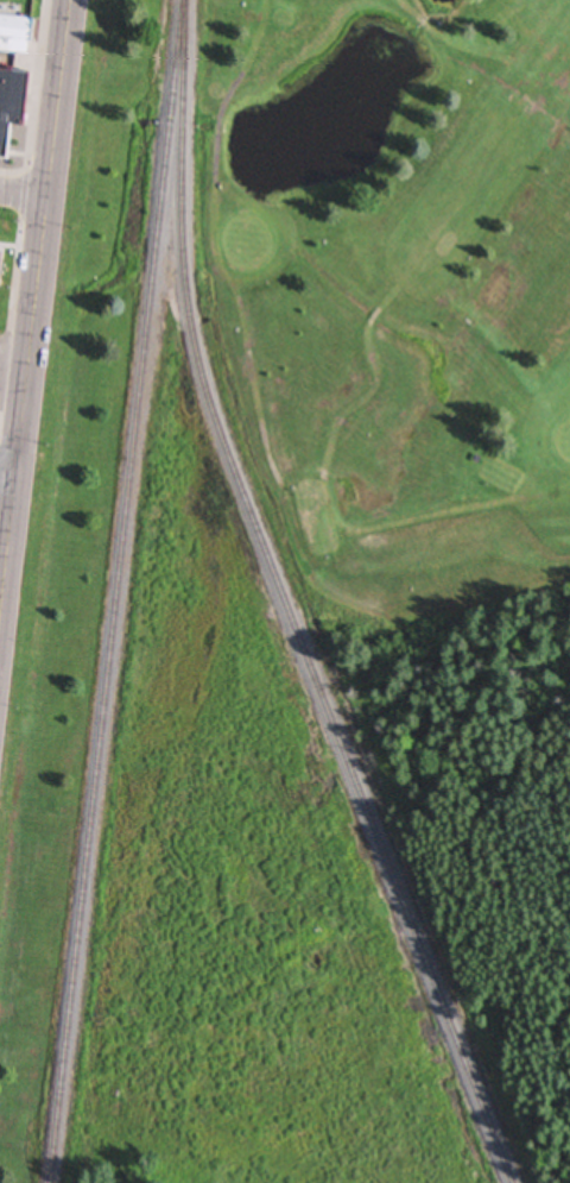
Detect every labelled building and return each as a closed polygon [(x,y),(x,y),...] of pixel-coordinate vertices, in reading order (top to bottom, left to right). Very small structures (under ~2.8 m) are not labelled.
[(29,54),(32,18),(0,16),(0,52),(29,54)] [(9,159),(12,124),(22,125),(28,72),(0,69),(0,159),(9,159)]
